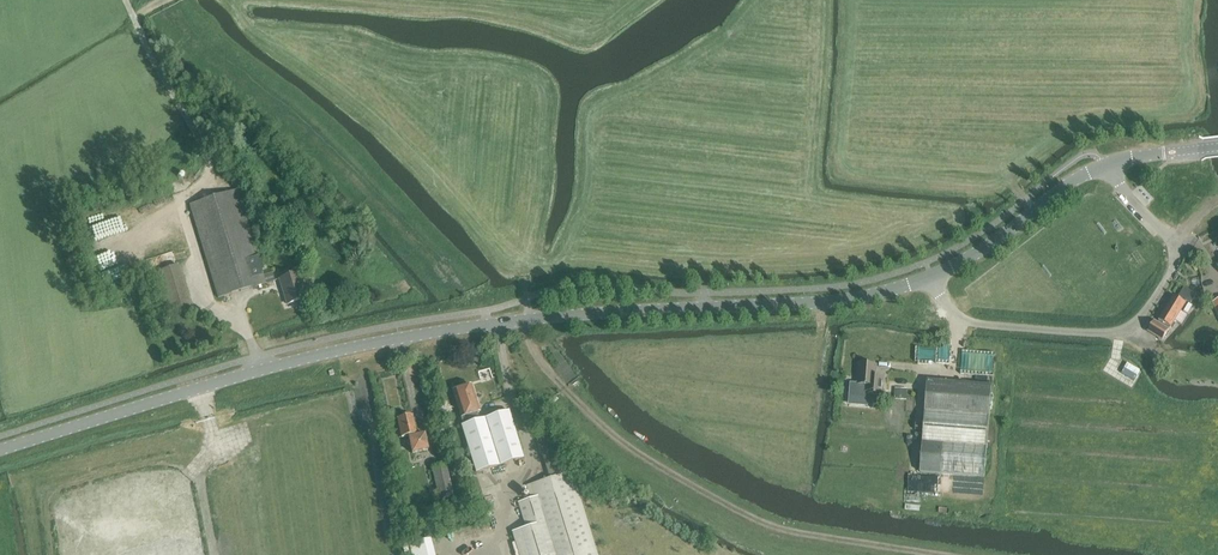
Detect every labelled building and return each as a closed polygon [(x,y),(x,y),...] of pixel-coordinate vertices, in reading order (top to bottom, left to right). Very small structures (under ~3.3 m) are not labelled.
[(218,298),(265,284),(275,281),(272,273),(263,275),(237,190),(189,205),(218,298)] [(113,203),(90,205),(91,214),(114,212),(113,203)] [(1203,234),(1217,251),(1217,222),(1203,234)] [(129,248),(104,252),(106,273),(132,270),(129,248)] [(163,315),(191,307),(178,265),(151,274),(163,315)] [(287,305),(306,299),(298,273),(279,279),(287,305)] [(1184,288),(1178,299),(1174,296),(1159,320),(1171,327),(1187,302),(1191,304),(1196,295),(1184,288)] [(1169,330),(1158,323),(1154,321),(1148,331),(1163,341),(1169,330)] [(1121,369),(1132,376),(1138,369),(1126,361),(1121,369)] [(483,365),(484,373),(493,371),(492,363),(483,365)] [(876,365),(860,364),(859,384),(851,384),(850,397),(868,399),(868,394),(882,396),(883,378),(875,377),(876,365)] [(910,390),(910,380),(899,381),(900,391),(910,390)] [(927,381),(922,442),(920,473),(985,478),(987,447),(992,386),(927,381)] [(461,417),(476,413),(479,412),(471,385),(465,387),(463,383),(457,385),(458,390),(453,391),(461,417)] [(478,420),(463,425),(472,456),(471,456),(476,471),(522,457),(508,411),(478,420)] [(412,416),(407,417),(397,419),(401,438),(408,436),(412,453),(427,450),(424,436),(417,438),(412,416)] [(531,499),(518,503),(525,528),(512,532),(519,554),(594,554),(598,554),(571,470),(564,473),(551,432),(536,436),(549,478),(527,485),(531,499)] [(440,499),(454,496),(446,464),(432,468),(440,499)] [(420,554),(443,554),(437,530),(415,535),(420,554)]
